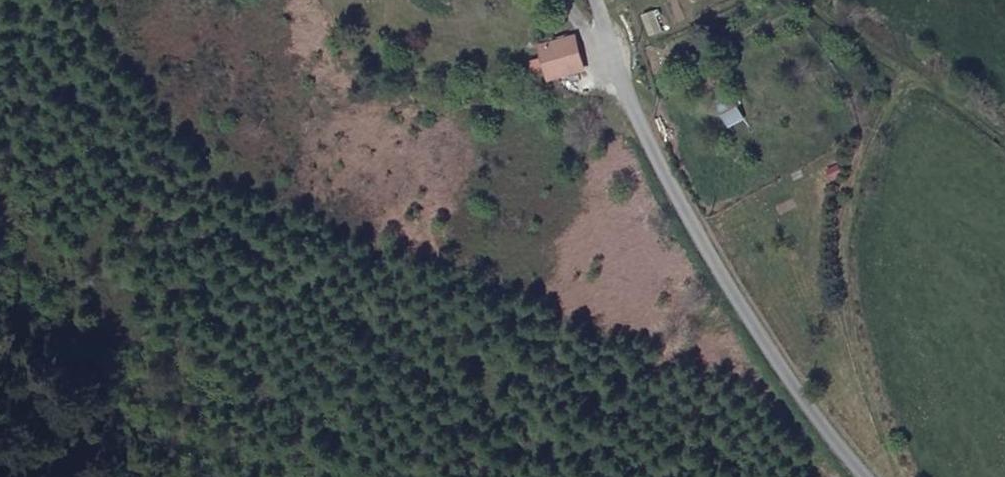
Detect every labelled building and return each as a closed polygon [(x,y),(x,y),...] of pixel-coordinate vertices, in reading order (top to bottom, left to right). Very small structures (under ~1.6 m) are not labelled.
[(642,12),(649,38),(665,33),(658,8),(642,12)] [(574,40),(543,48),(551,79),(582,71),(574,40)] [(733,93),(714,101),(725,128),(744,120),(733,93)]
